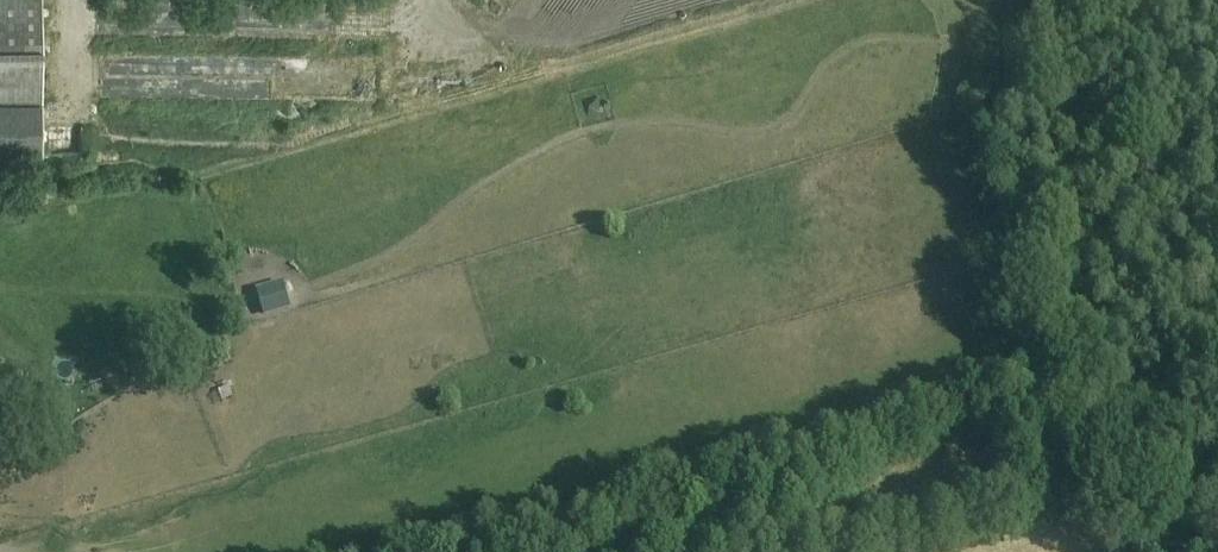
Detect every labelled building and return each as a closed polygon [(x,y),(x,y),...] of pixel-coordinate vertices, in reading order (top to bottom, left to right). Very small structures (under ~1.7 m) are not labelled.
[(42,0),(0,0),(0,151),(43,153),(42,0)]
